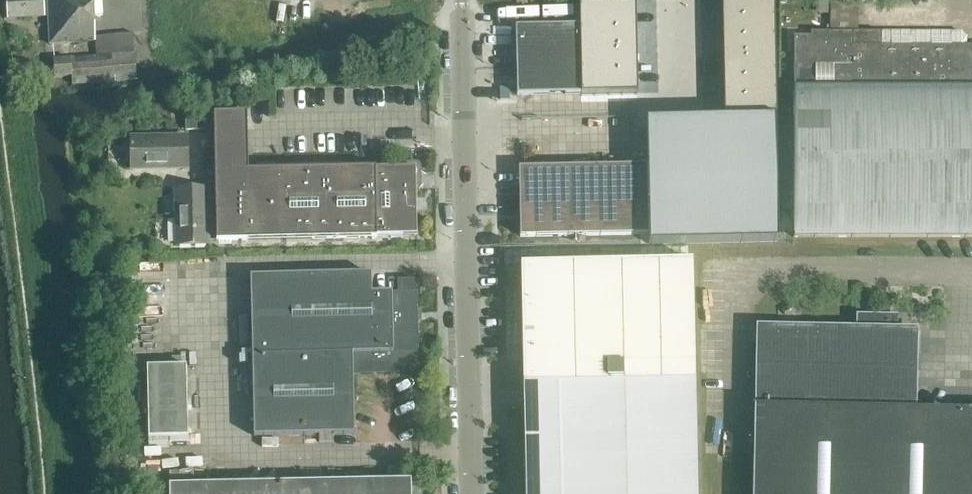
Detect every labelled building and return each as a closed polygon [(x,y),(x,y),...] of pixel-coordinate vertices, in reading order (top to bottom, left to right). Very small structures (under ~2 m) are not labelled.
[(53,60),(54,77),(71,76),(72,85),(136,80),(134,53),(132,33),(95,37),(93,0),(7,0),(8,19),(48,16),(50,44),(95,41),(96,56),(53,60)] [(722,16),(774,15),(774,0),(722,0),(722,16)] [(635,5),(579,6),(579,26),(579,28),(635,27),(635,5)] [(774,15),(722,16),(722,36),(775,35),(774,15)] [(515,27),(517,95),(581,94),(579,26),(515,27)] [(635,27),(579,28),(580,50),(636,49),(635,27)] [(853,32),(825,32),(825,36),(794,36),(794,83),(784,83),(784,84),(794,84),(794,237),(971,237),(971,45),(966,45),(966,37),(961,32),(853,32)] [(775,35),(722,36),(723,55),(775,54),(775,35)] [(636,49),(580,50),(580,72),(636,71),(636,49)] [(775,54),(723,55),(723,75),(775,74),(775,54)] [(636,71),(580,72),(581,94),(637,93),(636,71)] [(775,74),(723,75),(723,95),(776,94),(775,74)] [(776,94),(723,95),(724,115),(776,114),(776,94)] [(375,169),(375,168),(248,170),(247,113),(214,114),(216,241),(376,238),(376,236),(416,236),(415,168),(375,169)] [(643,137),(643,117),(595,118),(596,138),(643,137)] [(185,118),(186,130),(205,130),(205,118),(185,118)] [(130,138),(131,169),(187,168),(187,137),(130,138)] [(769,204),(660,207),(648,207),(647,165),(519,168),(520,237),(649,234),(661,234),(769,232),(769,204)] [(208,245),(207,188),(175,189),(177,246),(208,245)] [(692,261),(520,264),(525,493),(697,493),(692,261)] [(419,374),(417,292),(414,292),(414,280),(398,281),(398,293),(371,293),(370,274),(250,276),(254,436),(354,434),(352,375),(419,374)] [(896,409),(898,316),(857,315),(856,328),(776,326),(775,407),(754,406),(753,493),(971,493),(971,411),(896,409)] [(147,367),(148,437),(187,437),(186,367),(147,367)] [(410,481),(169,486),(169,493),(422,493),(421,481),(410,481)]
